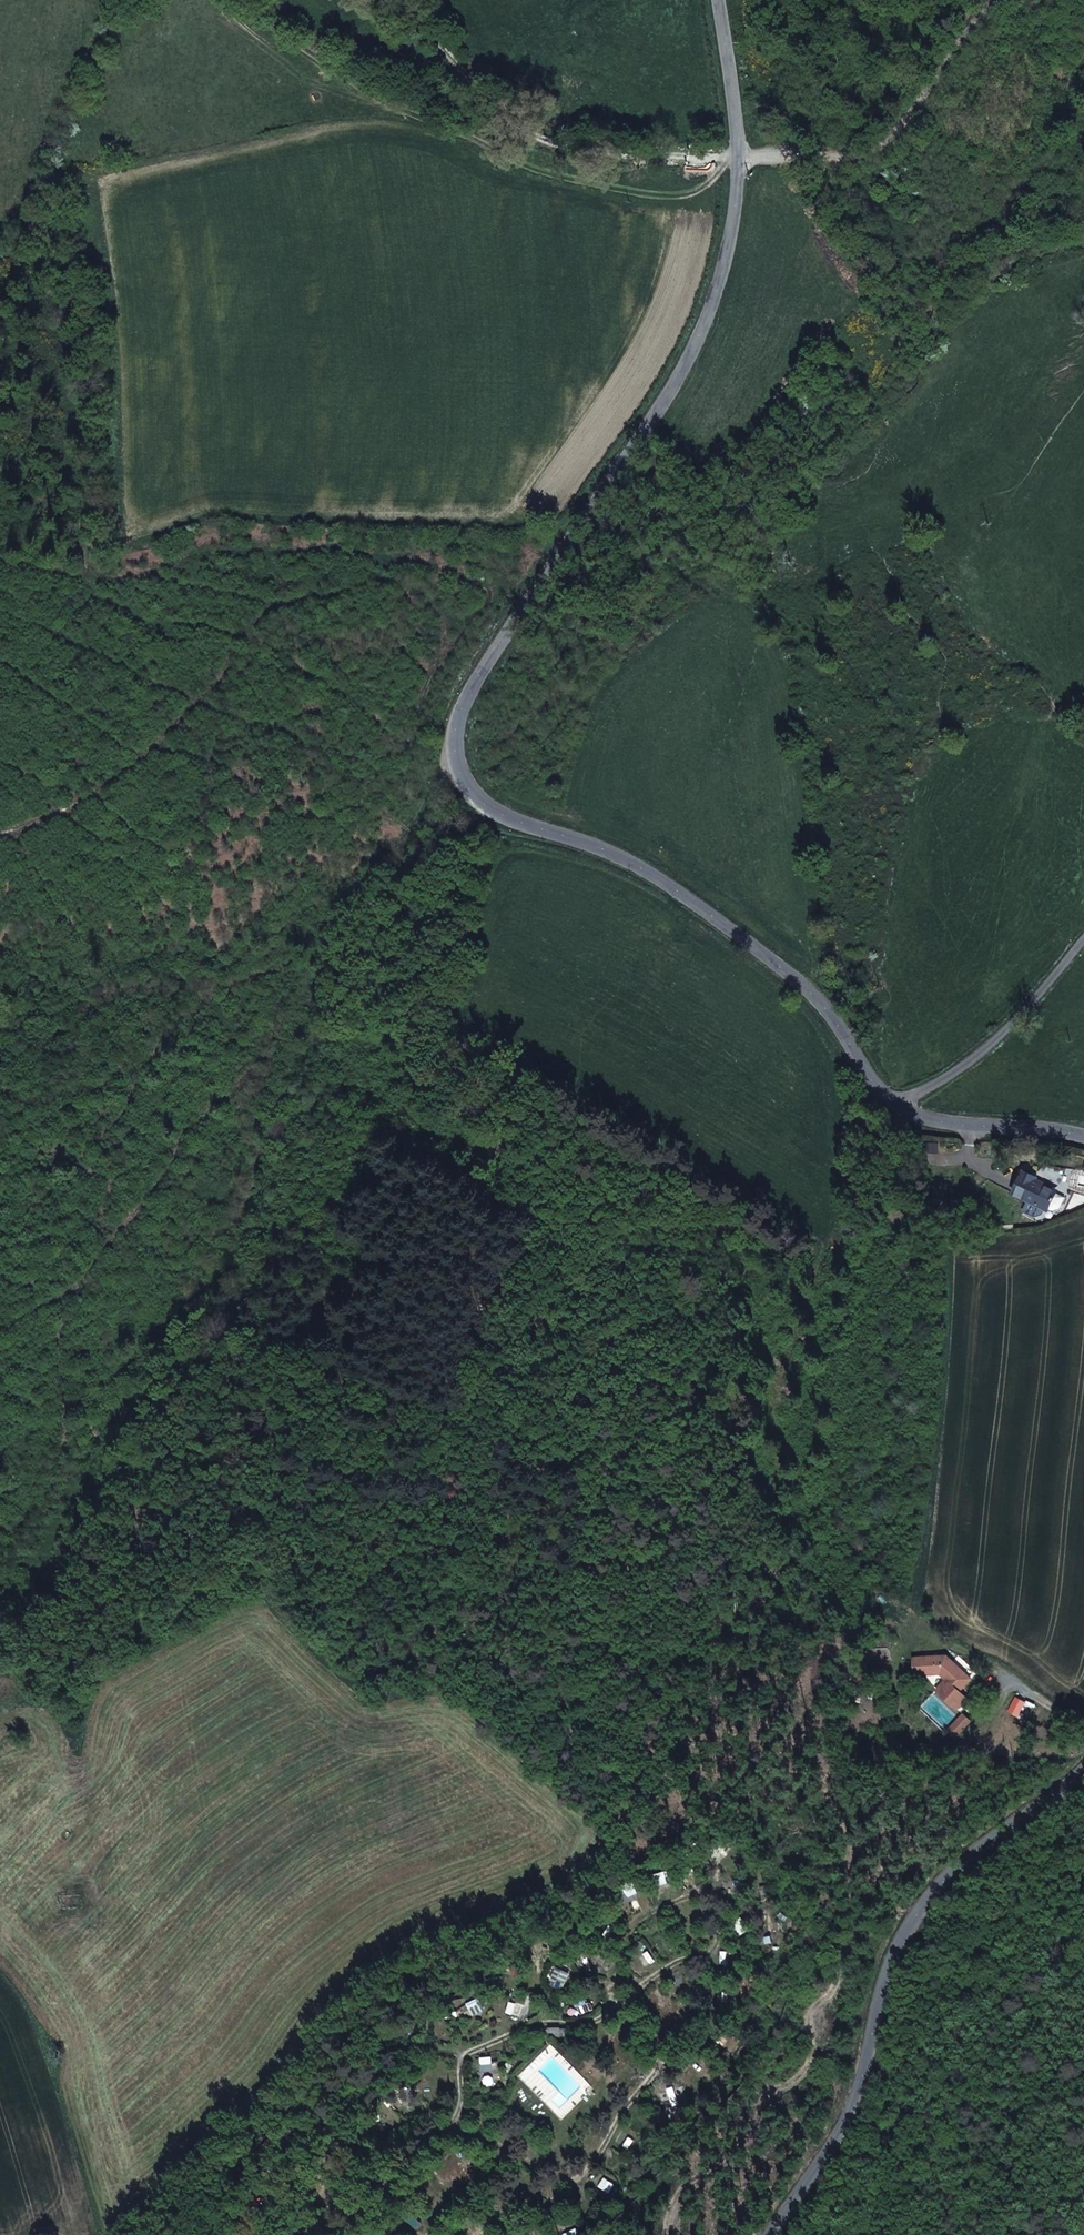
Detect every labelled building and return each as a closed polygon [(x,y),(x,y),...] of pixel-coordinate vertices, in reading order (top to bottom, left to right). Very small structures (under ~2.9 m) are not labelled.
[(1056,1193),(1034,1182),(1035,1179),(1023,1173),(1013,1195),(1047,1211),(1047,1210),(1055,1194),(1056,1193)] [(1065,1199),(1055,1194),(1047,1210),(1051,1212),(1059,1209),(1065,1199)] [(935,1700),(945,1688),(936,1680),(940,1676),(940,1677),(948,1667),(922,1646),(899,1648),(900,1665),(916,1664),(923,1670),(914,1681),(935,1700)] [(900,1665),(899,1648),(889,1648),(890,1666),(900,1665)] [(942,1704),(925,1722),(934,1729),(950,1711),(942,1704)]
